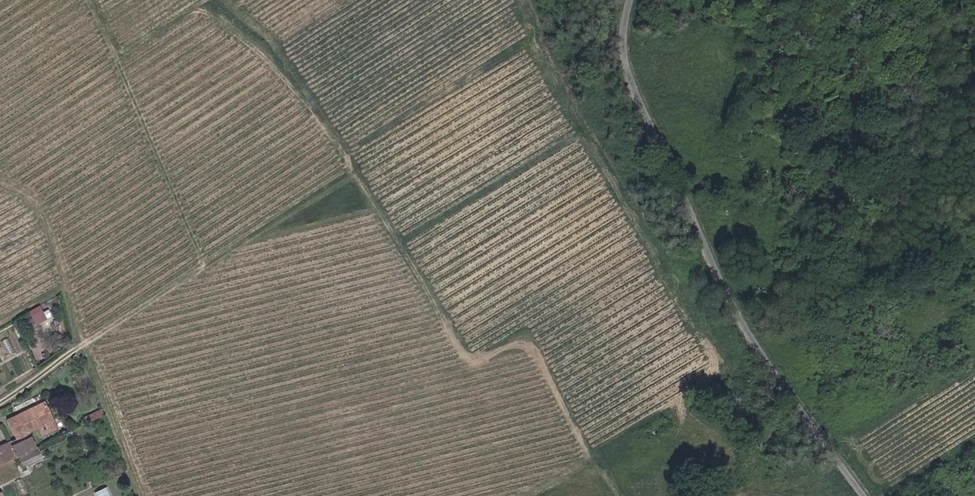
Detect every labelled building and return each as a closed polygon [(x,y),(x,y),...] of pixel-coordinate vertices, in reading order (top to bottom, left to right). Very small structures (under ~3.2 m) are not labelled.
[(29,310),(35,323),(47,318),(41,304),(29,310)] [(41,427),(43,431),(56,426),(45,401),(9,418),(17,436),(0,444),(0,463),(26,451),(22,442),(33,437),(31,432),(41,427)] [(102,409),(89,415),(91,419),(104,414),(102,409)] [(100,495),(116,495),(112,485),(98,489),(100,495)]
